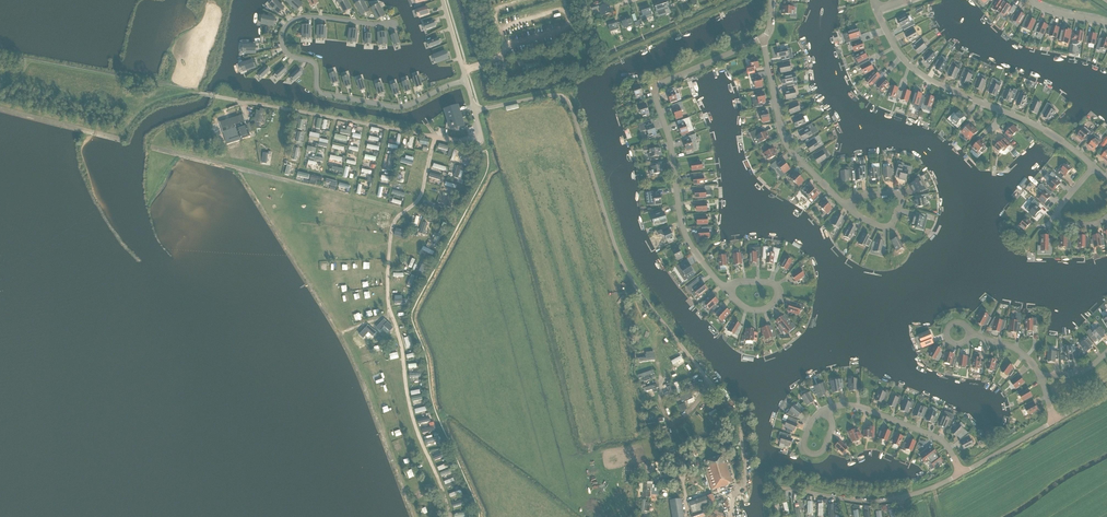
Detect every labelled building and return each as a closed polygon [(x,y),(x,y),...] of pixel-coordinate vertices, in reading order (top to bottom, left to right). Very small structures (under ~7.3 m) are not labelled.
[(278,13),(283,8),(275,0),(270,6),(278,13)] [(297,0),(291,0),(289,3),(297,10),(302,5),(297,0)] [(344,12),(351,8),(346,0),(343,0),(339,2),(344,12)] [(1005,4),(999,0),(994,0),(993,1),(995,2),(991,8),(994,10),(1000,13),(1005,4)] [(356,5),(361,15),(368,11),(363,1),(356,5)] [(665,1),(654,4),(657,13),(665,10),(666,15),(672,13),(668,2),(666,2),(665,1)] [(608,4),(599,7),(602,16),(611,13),(608,5),(608,4)] [(793,14),(794,4),(786,4),(786,7),(783,7),(782,14),(786,14),(789,15),(789,14),(793,14)] [(1005,4),(1000,13),(1005,16),(1010,7),(1005,4)] [(377,19),(384,15),(379,5),(372,9),(377,19)] [(642,22),(645,21),(647,19),(652,17),(649,6),(641,9),(643,15),(640,16),(642,22)] [(428,13),(427,7),(418,10),(419,16),(428,13)] [(1019,24),(1024,15),(1019,12),(1017,16),(1014,14),(1010,21),(1013,23),(1014,21),(1019,24)] [(273,26),(274,18),(263,16),(262,24),(273,26)] [(904,18),(903,16),(897,19),(901,27),(904,26),(906,29),(912,26),(910,23),(907,17),(904,18)] [(624,27),(632,25),(629,17),(621,19),(624,27)] [(1031,30),(1035,21),(1029,18),(1028,22),(1025,20),(1021,27),(1028,31),(1029,29),(1031,30)] [(435,26),(433,21),(424,24),(426,30),(435,26)] [(610,32),(618,29),(616,21),(607,23),(610,32)] [(1047,25),(1041,23),(1040,25),(1037,24),(1034,32),(1041,35),(1041,34),(1043,34),(1047,25)] [(310,26),(303,26),(302,37),(310,37),(310,26)] [(1053,27),(1049,26),(1047,35),(1050,35),(1050,36),(1056,38),(1059,28),(1053,26),(1053,27)] [(325,27),(318,27),(317,38),(325,38),(325,27)] [(915,31),(913,28),(906,31),(908,35),(906,36),(909,42),(912,41),(913,43),(916,41),(915,39),(918,37),(917,35),(917,34),(915,31)] [(1059,40),(1059,42),(1068,45),(1069,40),(1071,31),(1065,29),(1064,32),(1061,31),(1059,40)] [(357,31),(350,30),(348,41),(356,42),(357,31)] [(858,40),(857,37),(860,36),(858,30),(849,33),(850,38),(846,40),(847,43),(858,40)] [(1082,43),(1083,32),(1077,31),(1077,34),(1074,33),(1072,44),(1076,45),(1076,44),(1077,44),(1078,44),(1079,43),(1082,43)] [(386,33),(378,33),(379,44),(387,44),(386,33)] [(1096,35),(1090,34),(1090,37),(1086,36),(1085,43),(1094,45),(1096,35)] [(399,43),(396,35),(391,37),(394,45),(399,43)] [(440,44),(438,38),(429,42),(431,47),(440,44)] [(1106,48),(1106,39),(1104,38),(1103,40),(1100,39),(1097,47),(1100,48),(1101,47),(1106,49),(1106,48)] [(858,40),(852,42),(853,45),(852,46),(853,50),(854,49),(855,51),(864,48),(862,42),(861,41),(860,39),(858,40)] [(917,46),(914,49),(918,54),(926,47),(922,42),(923,41),(921,39),(915,44),(917,46)] [(787,56),(786,49),(776,51),(778,58),(781,57),(782,60),(789,59),(789,55),(787,56)] [(930,53),(928,51),(923,55),(926,58),(924,59),(929,64),(936,57),(931,52),(930,53)] [(447,59),(445,52),(434,56),(437,63),(447,59)] [(861,65),(866,62),(867,62),(865,59),(867,58),(864,52),(856,57),(860,65),(861,65)] [(758,68),(756,58),(750,59),(750,63),(750,66),(751,66),(752,69),(750,69),(751,72),(753,72),(752,69),(758,68)] [(941,61),(942,60),(940,58),(939,60),(938,60),(935,65),(937,67),(936,69),(942,73),(947,64),(941,61)] [(242,64),(244,71),(254,68),(252,60),(242,64)] [(538,61),(525,64),(526,71),(540,69),(538,61)] [(781,72),(790,70),(789,64),(790,64),(790,61),(782,62),(783,66),(779,66),(781,72)] [(959,70),(961,66),(954,64),(955,62),(952,61),(950,64),(947,72),(950,74),(949,76),(954,79),(958,70),(959,70)] [(866,62),(861,65),(862,68),(861,68),(864,74),(873,69),(870,64),(868,65),(866,62)] [(269,72),(265,67),(259,74),(263,78),(269,72)] [(286,71),(282,67),(275,74),(279,78),(286,71)] [(974,76),(975,73),(964,68),(959,81),(968,84),(971,75),(974,76)] [(302,74),(298,70),(291,76),(295,81),(302,74)] [(875,85),(880,80),(878,78),(880,76),(875,72),(866,81),(871,86),(873,83),(875,85)] [(338,82),(335,73),(329,75),(332,84),(338,82)] [(758,73),(751,75),(752,78),(754,78),(754,81),(754,82),(754,84),(755,84),(755,88),(762,86),(760,77),(759,77),(758,73)] [(795,74),(781,77),(783,85),(787,84),(787,87),(793,85),(793,83),(796,82),(795,74)] [(982,90),(987,77),(981,75),(980,79),(979,79),(976,78),(975,80),(978,82),(976,88),(982,90)] [(351,85),(348,76),(342,78),(345,87),(351,85)] [(422,86),(419,77),(413,78),(416,87),(422,86)] [(997,80),(992,78),(990,84),(987,91),(990,93),(990,94),(995,96),(999,87),(1000,87),(1002,83),(996,81),(997,80)] [(365,89),(362,80),(357,82),(360,90),(365,89)] [(887,89),(890,86),(888,84),(884,80),(877,87),(882,91),(885,87),(887,89)] [(411,90),(408,81),(402,83),(405,92),(411,90)] [(384,92),(381,84),(375,85),(378,94),(384,92)] [(399,94),(396,85),(391,86),(393,95),(399,94)] [(642,95),(639,85),(632,87),(634,91),(633,91),(634,94),(635,94),(636,98),(642,95)] [(899,98),(899,96),(896,95),(898,88),(892,86),(889,96),(895,98),(895,97),(899,98)] [(792,100),(792,98),(796,97),(794,87),(785,89),(786,93),(785,93),(786,99),(789,98),(789,101),(792,100)] [(674,95),(673,92),(675,91),(674,88),(668,90),(669,93),(667,94),(671,103),(676,101),(675,98),(676,97),(675,95),(674,95)] [(1007,91),(1004,89),(1001,95),(1005,97),(1004,99),(1009,101),(1013,92),(1007,90),(1007,91)] [(899,96),(899,98),(902,99),(901,100),(907,102),(910,92),(904,90),(902,97),(899,96)] [(765,102),(763,92),(757,94),(757,97),(757,100),(758,100),(759,103),(755,104),(755,107),(762,106),(762,103),(765,102)] [(922,104),(924,97),(921,96),(922,94),(916,92),(913,102),(914,102),(913,105),(916,106),(917,103),(919,104),(919,103),(922,104)] [(1023,107),(1024,104),(1027,98),(1021,96),(1022,94),(1019,92),(1014,103),(1018,104),(1017,105),(1023,107)] [(924,97),(922,104),(925,105),(931,107),(934,98),(928,96),(927,98),(924,97)] [(797,104),(795,101),(793,102),(788,104),(788,107),(788,108),(790,114),(799,110),(798,108),(800,107),(798,104),(797,104)] [(1035,103),(1032,101),(1031,103),(1034,105),(1031,111),(1037,113),(1041,104),(1035,102),(1035,103)] [(680,111),(679,108),(681,107),(680,103),(673,106),(674,109),(673,109),(676,119),(682,117),(681,113),(680,111)] [(649,115),(645,104),(639,106),(640,110),(641,113),(643,117),(649,115)] [(1054,117),(1056,113),(1054,112),(1049,109),(1049,108),(1046,106),(1042,113),(1045,115),(1044,117),(1049,120),(1052,116),(1054,117)] [(263,123),(264,108),(260,108),(260,110),(256,110),(255,123),(263,123)] [(462,123),(458,108),(447,112),(450,120),(449,120),(447,127),(458,129),(458,124),(462,123)] [(761,112),(760,109),(758,110),(759,113),(760,112),(761,116),(761,119),(762,119),(762,122),(769,121),(767,111),(761,112)] [(966,119),(959,112),(956,115),(954,113),(947,120),(957,129),(966,119)] [(246,124),(243,114),(219,122),(223,132),(226,131),(229,140),(239,137),(236,128),(246,124)] [(803,117),(801,114),(794,117),(796,120),(793,121),(796,127),(805,123),(802,117),(803,117)] [(686,119),(678,122),(679,125),(678,125),(681,135),(687,133),(686,129),(687,129),(686,127),(685,127),(684,124),(687,123),(690,122),(689,118),(686,119)] [(649,121),(639,125),(641,132),(647,130),(648,133),(649,135),(647,135),(649,139),(653,137),(652,136),(656,135),(652,124),(650,125),(649,122),(649,121)] [(250,123),(246,124),(236,128),(239,137),(240,139),(250,136),(249,132),(252,131),(250,123)] [(964,131),(962,132),(969,139),(977,131),(969,124),(969,125),(966,123),(961,128),(964,131)] [(342,128),(341,132),(351,135),(353,127),(348,125),(347,129),(342,128)] [(1010,142),(1013,139),(1011,137),(1013,135),(1015,133),(1018,131),(1013,126),(1004,135),(1010,142)] [(808,130),(806,127),(799,131),(800,134),(802,140),(811,135),(808,130)] [(759,129),(750,133),(753,139),(755,138),(756,137),(759,143),(762,141),(762,142),(765,140),(768,138),(766,132),(762,134),(759,129)] [(1086,129),(1085,130),(1084,129),(1077,136),(1082,140),(1084,138),(1087,140),(1092,134),(1094,132),(1091,129),(1089,132),(1086,129)] [(685,141),(684,141),(687,151),(693,149),(693,151),(697,150),(695,138),(696,138),(695,134),(691,135),(684,138),(685,141)] [(809,145),(807,147),(810,152),(818,147),(815,142),(820,139),(821,138),(819,135),(813,138),(807,143),(809,145)] [(1096,137),(1094,135),(1089,141),(1091,143),(1089,146),(1093,150),(1101,141),(1101,140),(1098,137),(1096,137)] [(420,143),(428,145),(429,139),(422,136),(420,143)] [(1012,147),(1004,139),(1002,142),(1001,141),(994,148),(998,152),(1001,150),(1003,152),(1007,148),(1008,150),(1012,147)] [(976,140),(970,146),(973,148),(975,150),(973,151),(976,154),(977,153),(980,150),(982,153),(987,148),(984,146),(985,145),(980,140),(979,142),(976,140)] [(652,150),(652,146),(643,147),(644,152),(649,151),(650,160),(658,159),(658,156),(660,156),(660,149),(656,149),(653,149),(653,150),(652,150)] [(771,150),(769,147),(763,150),(764,153),(764,154),(767,160),(770,158),(773,157),(776,155),(774,149),(771,150)] [(826,151),(824,148),(816,153),(817,156),(814,158),(817,163),(828,157),(825,152),(826,151)] [(700,163),(699,159),(697,160),(698,163),(691,164),(692,170),(702,169),(701,163),(700,163)] [(776,162),(770,166),(773,169),(774,168),(776,170),(782,178),(785,175),(784,173),(789,169),(782,161),(778,164),(776,162)] [(898,162),(896,177),(899,177),(899,179),(905,180),(906,177),(907,174),(908,171),(902,169),(903,164),(898,162)] [(659,173),(658,173),(662,173),(661,163),(652,164),(652,167),(651,167),(651,171),(650,171),(650,176),(654,175),(654,174),(655,173),(656,174),(659,173)] [(461,170),(462,165),(457,164),(454,173),(449,172),(448,176),(458,179),(460,174),(462,175),(463,171),(461,170)] [(889,164),(883,164),(883,168),(884,178),(890,178),(890,175),(893,175),(893,168),(890,169),(889,164)] [(1072,168),(1067,164),(1065,167),(1064,166),(1062,169),(1063,169),(1060,172),(1058,170),(1056,173),(1062,178),(1064,175),(1065,176),(1072,168)] [(865,179),(865,176),(864,167),(861,167),(861,170),(855,170),(855,174),(853,174),(853,178),(856,178),(856,180),(862,180),(862,179),(865,179)] [(876,169),(876,167),(872,168),(872,169),(870,169),(870,179),(877,179),(876,176),(880,176),(879,169),(876,169)] [(848,172),(847,171),(841,171),(842,181),(848,181),(848,174),(851,174),(851,172),(848,172)] [(429,176),(441,180),(442,175),(431,172),(429,176)] [(794,175),(791,172),(787,177),(789,179),(791,178),(793,181),(795,183),(798,186),(803,181),(795,173),(794,175)] [(1047,173),(1044,178),(1051,184),(1049,187),(1054,191),(1060,183),(1059,183),(1061,180),(1052,172),(1050,175),(1047,173)] [(914,183),(910,185),(914,193),(918,191),(918,192),(921,191),(921,192),(927,189),(919,173),(912,181),(914,183)] [(322,182),(323,178),(312,174),(310,182),(316,184),(317,180),(322,182)] [(703,177),(703,174),(696,174),(696,178),(693,178),(694,184),(704,183),(703,177)] [(326,178),(325,182),(331,184),(330,188),(336,189),(338,180),(326,178)] [(817,195),(810,187),(809,188),(807,185),(802,190),(804,193),(802,195),(807,200),(810,197),(814,201),(818,197),(817,195)] [(705,191),(705,187),(698,188),(698,191),(695,191),(695,198),(705,197),(705,195),(707,195),(706,191),(705,191)] [(1044,204),(1050,196),(1052,193),(1046,188),(1043,191),(1045,192),(1039,200),(1044,204)] [(658,191),(648,192),(648,197),(649,197),(650,200),(649,200),(649,205),(655,204),(655,205),(661,204),(660,194),(659,194),(658,191)] [(922,207),(922,206),(925,205),(925,201),(929,200),(928,194),(914,197),(915,207),(919,206),(919,207),(922,207)] [(823,202),(821,199),(819,201),(822,203),(819,206),(827,213),(828,214),(831,212),(830,210),(831,209),(824,201),(823,202)] [(1034,200),(1026,210),(1030,213),(1029,213),(1034,217),(1040,210),(1038,207),(1040,205),(1034,200)] [(697,211),(706,210),(706,204),(707,204),(707,202),(704,202),(704,204),(696,205),(697,211)] [(661,213),(660,210),(652,212),(653,215),(651,216),(652,219),(653,222),(659,221),(660,224),(666,222),(663,212),(661,213)] [(914,215),(911,226),(921,228),(924,218),(925,218),(926,214),(919,212),(917,216),(914,215)] [(706,217),(706,214),(704,214),(704,218),(697,218),(697,224),(707,224),(707,217),(706,217)] [(841,228),(842,227),(839,225),(843,217),(837,214),(832,224),(838,227),(841,228)] [(1024,230),(1031,223),(1026,219),(1022,223),(1019,226),(1024,230)] [(855,229),(849,226),(848,229),(845,227),(843,231),(846,232),(844,236),(850,239),(852,235),(855,236),(857,233),(854,232),(855,229)] [(668,230),(667,227),(657,232),(658,235),(661,234),(664,235),(666,238),(668,242),(673,239),(669,230),(668,230)] [(708,231),(707,227),(705,228),(705,231),(698,231),(699,238),(709,237),(708,231)] [(868,247),(871,241),(868,239),(870,237),(863,234),(858,244),(864,247),(865,245),(868,247)] [(1100,238),(1099,235),(1093,236),(1093,239),(1091,240),(1091,245),(1094,244),(1095,247),(1102,246),(1101,246),(1105,245),(1103,237),(1100,238)] [(1049,236),(1042,236),(1042,243),(1041,243),(1041,247),(1041,251),(1047,251),(1047,250),(1052,250),(1052,248),(1052,240),(1048,240),(1049,236)] [(1067,249),(1070,249),(1070,240),(1067,240),(1067,236),(1060,236),(1060,247),(1067,247),(1067,249)] [(1089,249),(1089,240),(1085,240),(1085,236),(1079,236),(1078,247),(1085,248),(1085,249),(1089,249)] [(901,244),(898,238),(891,241),(897,251),(903,248),(902,245),(905,244),(904,242),(901,244)] [(882,244),(883,242),(876,240),(875,243),(873,242),(870,253),(883,256),(884,252),(886,245),(882,244)] [(422,249),(433,254),(435,251),(424,245),(422,249)] [(677,249),(675,246),(664,252),(666,255),(672,251),(674,254),(673,255),(675,257),(677,260),(682,257),(678,248),(677,249)] [(365,260),(369,259),(364,247),(354,252),(356,256),(361,253),(365,260)] [(751,253),(749,253),(750,263),(756,262),(756,259),(759,259),(759,255),(760,255),(759,247),(755,248),(755,251),(751,252),(751,253)] [(762,247),(762,261),(766,262),(766,263),(772,264),(772,263),(777,264),(781,249),(774,248),(773,254),(769,253),(769,248),(762,247)] [(719,266),(726,265),(725,262),(729,261),(728,253),(720,254),(720,256),(718,256),(719,266)] [(740,255),(740,253),(736,253),(736,254),(734,254),(735,264),(741,264),(740,257),(744,257),(743,254),(740,255)] [(789,270),(792,266),(789,265),(791,261),(787,258),(784,256),(780,263),(782,264),(781,266),(786,270),(787,269),(789,270)] [(687,263),(686,260),(679,265),(681,268),(682,267),(688,275),(693,271),(688,263),(687,263)] [(794,275),(792,276),(796,281),(804,275),(803,274),(804,273),(801,268),(804,265),(802,262),(794,268),(795,270),(792,272),(794,275)] [(698,283),(696,280),(686,288),(691,294),(692,293),(693,294),(695,294),(696,294),(698,296),(707,289),(702,284),(700,286),(698,283)] [(639,296),(626,301),(631,312),(644,307),(639,296)] [(708,296),(703,301),(705,304),(709,309),(711,308),(714,311),(719,307),(716,303),(717,301),(713,296),(711,298),(708,296)] [(802,310),(804,305),(793,302),(792,305),(790,304),(787,311),(798,314),(799,311),(800,311),(802,310)] [(644,307),(631,312),(635,324),(648,318),(644,307)] [(722,310),(720,308),(714,313),(717,316),(722,321),(729,313),(724,308),(722,310)] [(988,324),(991,318),(988,316),(989,314),(982,311),(976,322),(983,325),(988,324)] [(999,320),(995,317),(996,317),(995,316),(989,327),(990,327),(990,326),(994,327),(993,330),(1000,332),(1001,328),(1004,329),(1006,321),(1002,320),(1002,321),(999,320)] [(783,319),(781,317),(776,321),(778,324),(776,325),(779,329),(781,327),(783,330),(788,326),(789,327),(792,324),(786,317),(783,319)] [(1020,330),(1022,317),(1016,317),(1015,320),(1010,319),(1009,332),(1017,333),(1020,330)] [(1036,325),(1036,317),(1033,317),(1033,318),(1026,318),(1026,330),(1034,330),(1034,325),(1036,325)] [(648,318),(635,324),(640,335),(653,329),(648,318)] [(384,319),(375,329),(379,333),(382,330),(385,327),(387,329),(389,331),(392,326),(384,319)] [(737,336),(741,330),(738,328),(740,325),(734,321),(728,331),(737,336)] [(368,325),(359,335),(363,338),(366,335),(369,332),(371,334),(373,336),(376,332),(368,325)] [(770,330),(768,326),(762,329),(766,339),(772,337),(772,338),(776,337),(773,329),(770,330)] [(1099,341),(1105,336),(1105,335),(1105,332),(1100,326),(1093,332),(1090,329),(1087,332),(1094,341),(1097,339),(1099,341)] [(742,336),(741,342),(745,342),(745,341),(756,341),(757,341),(758,333),(753,333),(753,330),(746,329),(746,336),(742,336)] [(934,343),(932,338),(933,337),(930,330),(918,335),(921,341),(920,341),(922,347),(934,343)] [(653,334),(634,335),(635,351),(654,348),(653,334)] [(668,335),(659,343),(665,351),(674,343),(668,335)] [(1086,352),(1091,348),(1092,344),(1088,338),(1080,344),(1086,352)] [(938,361),(942,354),(939,353),(941,350),(935,346),(930,356),(938,361)] [(676,347),(665,353),(668,357),(678,350),(676,347)] [(1072,360),(1072,356),(1076,355),(1075,347),(1064,348),(1065,355),(1063,355),(1064,361),(1066,360),(1066,361),(1072,360)] [(647,357),(638,358),(639,362),(655,360),(653,351),(646,352),(647,357)] [(1055,352),(1049,351),(1048,361),(1055,362),(1055,359),(1058,360),(1059,352),(1055,352)] [(953,367),(956,358),(954,356),(954,355),(947,353),(945,362),(951,364),(950,366),(953,367)] [(680,355),(671,361),(674,365),(683,359),(680,355)] [(969,366),(970,358),(967,357),(961,356),(959,366),(966,367),(966,366),(969,366)] [(983,369),(983,362),(980,361),(980,358),(974,358),(973,368),(979,368),(983,369)] [(687,359),(676,368),(682,377),(694,367),(687,359)] [(996,371),(998,364),(995,363),(996,360),(990,359),(987,368),(989,369),(988,371),(993,372),(993,370),(996,371)] [(1010,376),(1014,371),(1011,369),(1013,367),(1008,363),(1002,371),(1007,375),(1007,374),(1010,376)] [(653,369),(638,375),(639,379),(643,377),(644,381),(656,377),(653,369)] [(1018,379),(1016,376),(1010,381),(1012,383),(1016,388),(1024,382),(1020,377),(1018,379)] [(839,380),(839,378),(830,379),(833,393),(839,391),(839,388),(842,388),(841,380),(839,380)] [(856,380),(856,379),(849,379),(849,391),(856,391),(856,388),(860,388),(860,380),(856,380)] [(677,382),(674,384),(678,394),(682,392),(677,382)] [(695,383),(686,387),(688,391),(697,387),(695,383)] [(819,397),(825,395),(824,391),(827,390),(824,383),(821,384),(821,385),(815,387),(819,397)] [(657,384),(643,388),(645,392),(653,389),(654,393),(657,391),(656,388),(658,388),(657,384)] [(668,392),(664,393),(665,398),(674,395),(671,386),(667,387),(668,392)] [(1025,392),(1023,389),(1016,393),(1018,397),(1020,395),(1023,401),(1032,396),(1029,390),(1025,392)] [(690,391),(679,396),(681,401),(683,400),(684,401),(687,400),(688,403),(695,400),(693,397),(689,399),(688,398),(692,396),(690,391)] [(885,393),(879,391),(875,400),(881,402),(883,399),(886,400),(889,393),(886,391),(885,393)] [(814,397),(810,392),(807,394),(801,397),(807,405),(812,402),(810,399),(814,397)] [(704,402),(706,404),(715,398),(713,396),(704,402)] [(899,404),(902,397),(899,396),(898,398),(892,396),(888,405),(894,408),(896,403),(899,404)] [(909,403),(905,401),(901,410),(907,413),(909,408),(912,409),(914,403),(914,402),(911,401),(910,402),(909,403)] [(1029,414),(1037,410),(1033,401),(1024,406),(1029,414)] [(685,403),(678,405),(681,412),(681,411),(687,409),(685,403)] [(803,408),(798,403),(796,405),(794,404),(789,410),(797,417),(802,411),(801,410),(803,408)] [(923,408),(917,406),(914,415),(919,418),(921,414),(924,415),(927,408),(923,407),(923,408)] [(937,419),(940,412),(937,411),(936,413),(932,411),(932,412),(930,411),(926,420),(932,423),(934,418),(937,419)] [(727,414),(717,420),(719,423),(729,417),(727,414)] [(794,431),(797,423),(796,423),(797,420),(788,416),(784,426),(787,428),(786,431),(789,432),(790,431),(792,432),(792,430),(794,431)] [(948,419),(943,416),(939,425),(945,428),(946,425),(949,426),(952,419),(949,418),(948,419)] [(962,429),(958,425),(951,432),(956,437),(958,434),(961,437),(966,431),(963,429),(962,429)] [(863,437),(874,437),(874,426),(868,426),(867,429),(863,429),(863,437)] [(856,429),(855,428),(848,432),(852,442),(855,441),(855,442),(859,440),(858,439),(862,438),(858,428),(856,429)] [(887,441),(891,431),(883,428),(882,431),(880,430),(877,437),(887,441)] [(671,441),(669,431),(661,433),(663,439),(666,438),(667,442),(671,441)] [(788,438),(789,435),(779,432),(778,441),(780,441),(780,442),(785,444),(784,446),(788,447),(788,445),(790,445),(791,439),(788,438)] [(899,446),(903,436),(896,433),(894,440),(891,439),(890,441),(892,442),(892,443),(899,446)] [(683,435),(679,437),(683,448),(687,446),(683,435)] [(963,449),(972,444),(969,439),(971,438),(969,435),(961,439),(963,442),(961,443),(963,449)] [(912,451),(916,441),(909,438),(907,443),(904,442),(901,450),(905,451),(906,449),(912,451)] [(843,445),(839,441),(835,446),(842,453),(847,448),(846,448),(848,445),(846,443),(843,445)] [(928,450),(927,448),(919,454),(921,457),(919,459),(922,463),(924,462),(925,462),(931,469),(942,460),(939,456),(937,457),(935,454),(936,452),(932,447),(928,450)] [(725,463),(724,460),(725,460),(723,454),(704,461),(705,466),(706,466),(707,468),(704,468),(712,490),(728,485),(728,484),(732,482),(726,463),(725,463)] [(678,457),(672,458),(675,469),(681,467),(678,457)] [(454,477),(444,481),(447,487),(456,484),(454,477)] [(681,494),(678,480),(674,481),(675,486),(671,487),(672,492),(676,492),(677,495),(681,494)] [(650,490),(643,489),(642,498),(650,498),(650,490)] [(692,514),(698,511),(710,506),(710,504),(716,502),(712,494),(688,503),(692,514)] [(670,500),(672,516),(684,516),(681,498),(670,500)] [(829,502),(828,516),(834,516),(834,511),(838,511),(838,503),(829,502)] [(652,504),(642,503),(640,515),(644,516),(644,512),(651,513),(652,504)]
